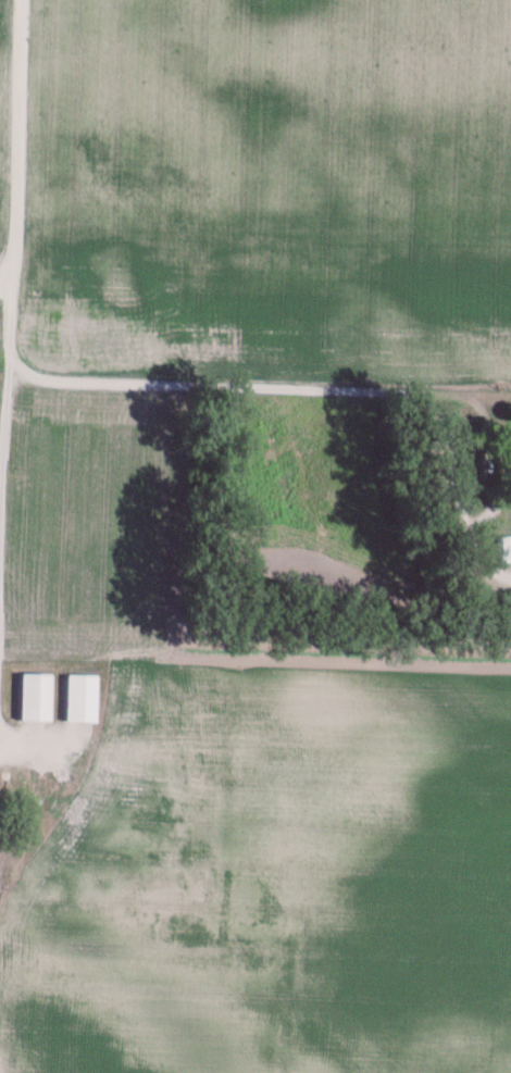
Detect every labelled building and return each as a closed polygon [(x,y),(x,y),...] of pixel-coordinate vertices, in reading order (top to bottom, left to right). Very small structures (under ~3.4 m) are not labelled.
[(496,538),(496,563),(510,563),(510,538),(496,538)] [(20,676),(20,723),(49,723),(49,676),(20,676)] [(65,713),(95,713),(95,677),(65,677),(65,713)]
